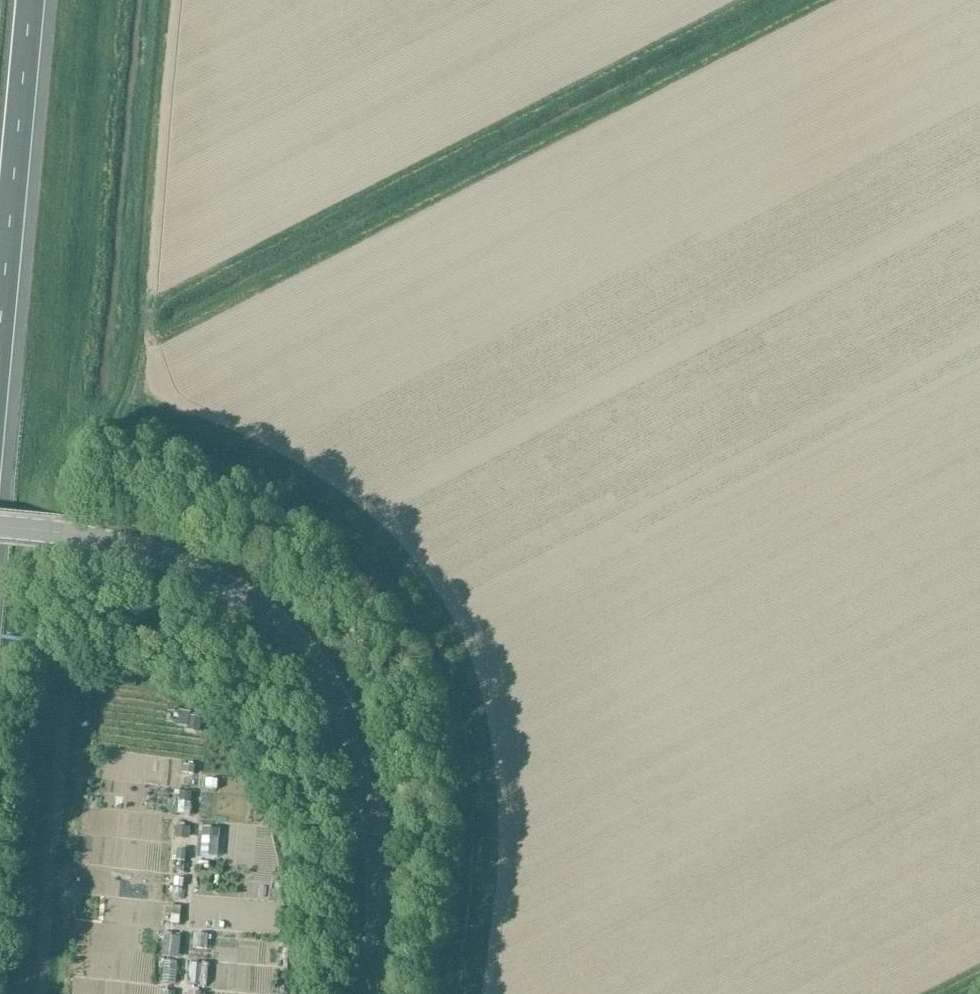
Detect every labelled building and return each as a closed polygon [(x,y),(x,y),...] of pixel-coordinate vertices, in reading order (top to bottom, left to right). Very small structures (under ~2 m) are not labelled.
[(179,816),(180,800),(167,800),(167,816),(179,816)] [(167,900),(177,900),(178,878),(168,878),(167,900)]
